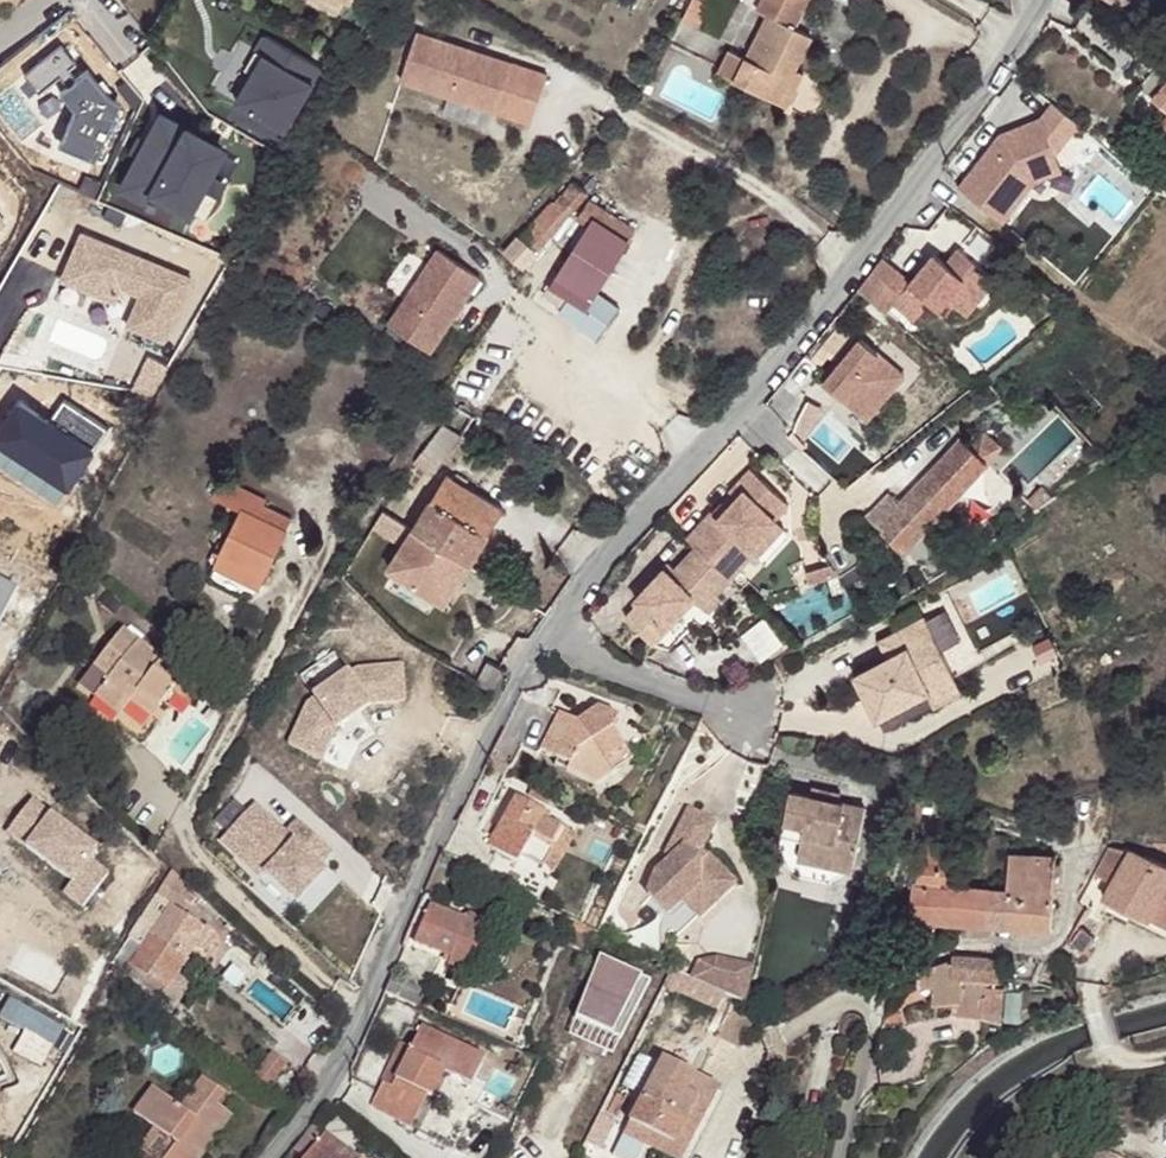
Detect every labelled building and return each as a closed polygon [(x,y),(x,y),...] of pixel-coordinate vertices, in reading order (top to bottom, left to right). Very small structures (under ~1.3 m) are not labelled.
[(687,27),(703,35),(723,0),(702,0),(687,27)] [(762,22),(772,27),(800,43),(817,13),(796,0),(774,0),(762,22)] [(736,89),(780,115),(799,84),(818,53),(800,43),(772,27),(748,68),(736,89)] [(322,71),(264,38),(245,71),(254,77),(237,105),(286,133),(322,71)] [(549,82),(418,40),(403,89),(534,130),(549,82)] [(77,62),(62,43),(25,73),(40,92),(60,75),(68,84),(60,91),(78,110),(65,143),(98,157),(120,104),(90,67),(77,77),(70,68),(77,62)] [(720,80),(736,89),(748,68),(733,58),(720,80)] [(1157,65),(1139,87),(1165,110),(1165,72),(1157,65)] [(799,84),(780,115),(788,120),(807,89),(799,84)] [(224,149),(162,116),(148,143),(141,156),(124,188),(148,201),(152,191),(179,205),(190,184),(203,190),(224,149)] [(141,156),(148,143),(140,140),(134,153),(141,156)] [(557,199),(571,212),(589,193),(589,190),(576,178),(557,199)] [(190,184),(179,205),(191,212),(203,190),(190,184)] [(554,198),(500,255),(517,268),(571,212),(557,199),(554,198)] [(591,198),(581,215),(598,226),(629,243),(639,226),(591,198)] [(629,243),(598,226),(571,272),(580,277),(601,291),(629,243)] [(187,276),(77,229),(57,276),(110,298),(116,284),(136,292),(123,322),(161,338),(187,276)] [(910,283),(880,259),(856,292),(885,315),(894,304),(914,321),(929,303),(939,310),(947,300),(966,316),(995,280),(957,249),(945,264),(933,254),(910,283)] [(443,252),(395,329),(439,356),(486,279),(443,252)] [(563,302),(577,282),(556,267),(543,288),(563,302)] [(599,331),(620,302),(601,291),(580,277),(577,282),(563,302),(560,306),(599,331)] [(894,304),(885,315),(905,332),(914,321),(894,304)] [(905,377),(861,341),(825,386),(870,421),(905,377)] [(26,404),(1,440),(73,491),(114,433),(69,402),(54,424),(26,404)] [(441,424),(421,452),(437,461),(441,463),(462,435),(441,424)] [(866,514),(905,551),(906,550),(920,535),(1002,447),(985,431),(970,447),(960,438),(900,503),(888,491),(866,514)] [(437,461),(421,452),(414,461),(430,471),(437,461)] [(712,513),(687,538),(730,579),(754,554),(755,552),(751,549),(776,522),(775,521),(770,516),(784,503),(751,472),(730,493),(732,495),(737,500),(728,510),(719,520),(714,515),(712,513)] [(447,475),(391,565),(445,600),(505,510),(447,475)] [(260,585),(265,574),(265,575),(293,521),(266,507),(269,502),(222,478),(216,494),(235,503),(244,510),(235,529),(227,526),(218,543),(226,547),(224,551),(216,548),(211,560),(260,585)] [(1041,483),(1027,497),(1036,505),(1051,494),(1041,483)] [(784,503),(770,516),(775,521),(788,507),(784,503)] [(723,504),(714,515),(719,520),(728,510),(723,504)] [(776,522),(751,549),(755,552),(754,554),(757,557),(783,529),(776,522)] [(906,550),(915,558),(929,544),(920,535),(906,550)] [(360,537),(353,548),(360,552),(367,541),(360,537)] [(730,579),(696,547),(674,569),(670,573),(664,568),(634,598),(637,601),(624,616),(653,643),(668,649),(705,609),(698,603),(712,588),(717,593),(730,579)] [(668,564),(664,568),(670,573),(674,569),(668,564)] [(12,587),(0,581),(0,611),(12,587)] [(712,588),(698,603),(705,609),(719,595),(717,593),(712,588)] [(856,672),(878,714),(955,674),(925,615),(897,630),(906,647),(890,656),(856,672)] [(897,630),(881,639),(890,656),(906,647),(897,630)] [(157,715),(169,700),(182,684),(178,680),(114,631),(73,684),(113,714),(123,701),(129,693),(157,715)] [(509,669),(491,659),(479,682),(497,692),(509,669)] [(182,684),(169,700),(188,715),(209,688),(186,670),(178,680),(182,684)] [(955,674),(878,714),(885,727),(962,687),(955,674)] [(151,723),(157,715),(129,693),(123,701),(151,723)] [(521,695),(489,758),(510,768),(521,748),(538,756),(540,751),(570,766),(581,772),(578,777),(594,786),(614,773),(607,762),(625,750),(611,730),(618,717),(599,707),(576,722),(521,695)] [(607,762),(614,773),(633,762),(625,750),(607,762)] [(547,803),(554,790),(536,781),(529,794),(547,803)] [(810,799),(839,804),(841,795),(812,789),(810,799)] [(810,799),(790,795),(781,838),(802,842),(799,860),(853,870),(865,809),(839,804),(810,799)] [(492,839),(488,846),(537,874),(541,866),(554,873),(575,836),(543,817),(546,813),(516,796),(498,827),(492,839)] [(97,847),(33,797),(8,828),(71,879),(62,890),(81,905),(107,872),(89,858),(97,847)] [(685,808),(671,837),(680,846),(669,856),(653,873),(646,894),(663,915),(678,902),(684,909),(703,892),(713,903),(733,886),(706,855),(703,858),(697,852),(712,822),(685,808)] [(484,834),(492,839),(498,827),(490,822),(484,834)] [(977,844),(980,832),(974,830),(971,842),(977,844)] [(680,846),(671,837),(663,851),(669,856),(680,846)] [(802,842),(781,838),(778,856),(795,877),(830,883),(853,870),(799,860),(802,842)] [(950,856),(951,844),(927,842),(926,854),(920,853),(917,882),(912,882),(909,918),(955,922),(960,886),(949,885),(952,856),(950,856)] [(1132,852),(1108,847),(1094,872),(1097,873),(1112,882),(1105,895),(1148,915),(1165,885),(1165,866),(1132,852)] [(1056,856),(1009,854),(1007,888),(1018,888),(1053,891),(1056,856)] [(181,903),(191,888),(170,869),(133,925),(142,931),(147,923),(155,928),(169,906),(166,904),(155,897),(167,880),(178,887),(171,897),(181,903)] [(1097,873),(1094,872),(1086,886),(1089,888),(1105,895),(1112,882),(1097,873)] [(166,904),(171,897),(178,887),(167,880),(155,897),(166,904)] [(1148,915),(1165,924),(1165,885),(1148,915)] [(983,924),(998,925),(1000,888),(967,886),(960,886),(955,922),(983,924)] [(1000,888),(998,925),(1016,926),(1051,929),(1053,891),(1018,888),(1007,888),(1000,888)] [(703,892),(684,909),(694,920),(713,903),(703,892)] [(149,936),(184,959),(194,944),(204,929),(169,906),(155,928),(149,936)] [(429,907),(414,943),(451,958),(448,966),(467,974),(472,960),(481,938),(486,924),(468,917),(466,923),(429,907)] [(142,931),(133,925),(130,929),(139,935),(142,931)] [(210,929),(205,927),(204,929),(194,944),(196,947),(198,949),(204,951),(210,950),(213,948),(215,946),(217,940),(216,936),(215,933),(213,931),(210,929)] [(1070,940),(1085,951),(1095,938),(1081,927),(1070,940)] [(142,947),(125,936),(108,962),(171,1004),(184,985),(172,977),(167,985),(132,962),(142,947)] [(149,936),(142,947),(132,962),(167,985),(172,977),(184,959),(149,936)] [(496,944),(481,938),(472,960),(487,966),(496,944)] [(254,962),(261,967),(268,959),(261,953),(254,962)] [(998,979),(1000,957),(996,956),(953,954),(952,959),(940,963),(921,969),(921,983),(937,985),(936,1003),(960,1000),(958,1013),(981,1015),(986,979),(998,979)] [(743,1008),(750,975),(713,961),(696,963),(686,979),(734,1004),(743,1008)] [(384,993),(423,1011),(435,1017),(442,1000),(392,977),(384,993)] [(998,979),(986,979),(981,1015),(1001,1021),(1003,988),(998,987),(998,979)] [(743,1008),(734,1004),(714,1038),(738,1052),(757,1016),(743,1008)] [(768,1061),(787,1054),(776,1027),(757,1034),(768,1061)] [(406,1059),(392,1088),(383,1084),(371,1107),(411,1127),(427,1095),(431,1097),(443,1073),(471,1086),(485,1059),(422,1028),(411,1048),(405,1045),(400,1055),(406,1059)] [(266,1054),(252,1075),(269,1087),(284,1065),(266,1054)] [(9,1078),(0,1058),(0,1082),(9,1078)] [(718,1088),(663,1058),(612,1154),(620,1157),(639,1157),(646,1145),(670,1157),(681,1157),(718,1088)] [(165,1157),(199,1157),(203,1152),(198,1147),(211,1130),(216,1134),(232,1113),(218,1103),(226,1093),(203,1075),(182,1106),(155,1086),(136,1110),(155,1125),(178,1140),(165,1157)] [(157,1157),(165,1157),(178,1140),(155,1125),(140,1145),(157,1157)] [(326,1135),(313,1125),(293,1150),(302,1157),(356,1157),(326,1135)] [(198,1147),(203,1152),(216,1134),(211,1130),(198,1147)] [(1098,1148),(1093,1157),(1119,1157),(1098,1148)]
